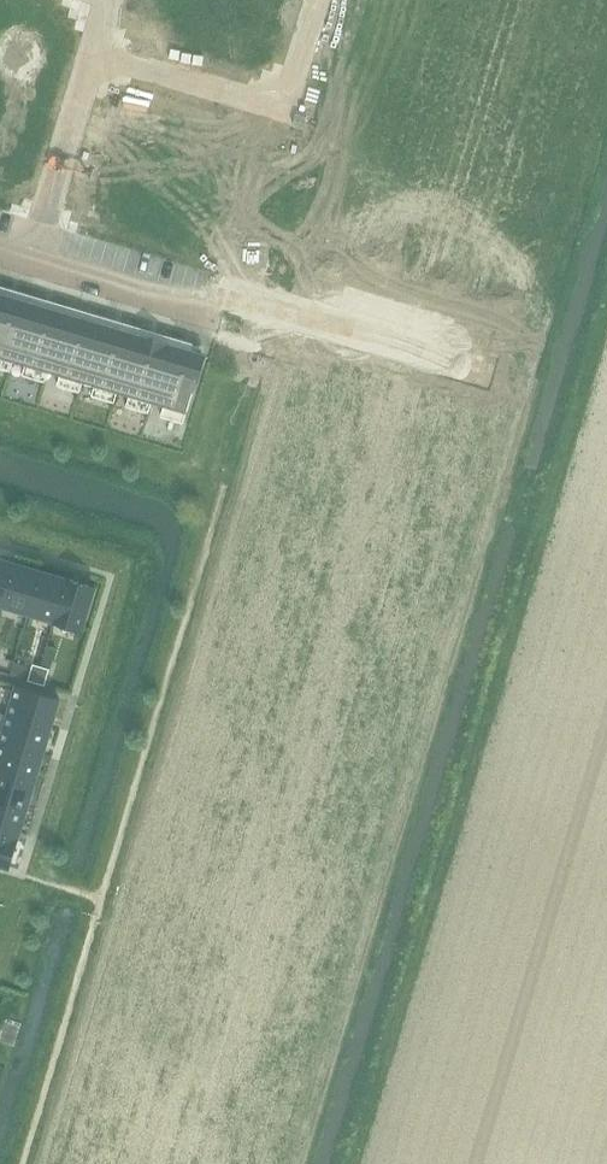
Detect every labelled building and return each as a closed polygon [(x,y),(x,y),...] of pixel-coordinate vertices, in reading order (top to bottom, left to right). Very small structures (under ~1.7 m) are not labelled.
[(189,37),(191,37),(190,41),(222,50),(221,51),(238,56),(237,59),(260,66),(260,63),(262,64),(282,0),(200,0),(189,37)] [(15,8),(5,44),(59,61),(70,24),(15,8)] [(14,163),(30,108),(0,99),(0,158),(14,163)] [(404,187),(393,224),(411,229),(423,192),(422,192),(404,187)] [(440,203),(428,246),(460,256),(459,261),(521,279),(535,231),(472,213),(440,203)] [(11,373),(15,363),(26,366),(24,377),(46,384),(49,373),(62,377),(58,388),(81,395),(84,384),(96,388),(93,398),(115,404),(119,393),(131,397),(128,407),(150,413),(153,403),(165,406),(162,417),(185,422),(203,354),(0,293),(0,369),(11,373)] [(3,604),(16,563),(0,558),(0,603),(3,604)] [(16,563),(3,604),(30,612),(42,571),(23,565),(16,563)] [(42,571),(30,612),(57,620),(69,579),(50,573),(42,571)] [(69,579),(57,620),(83,628),(95,587),(76,581),(69,579)] [(34,663),(29,680),(37,682),(42,666),(34,663)] [(42,666),(37,682),(46,685),(51,668),(42,666)] [(18,686),(10,714),(51,726),(60,698),(18,686)] [(10,714),(1,742),(43,754),(51,726),(10,714)] [(0,747),(0,772),(35,782),(43,754),(1,742),(0,747)] [(26,810),(35,782),(0,772),(0,802),(26,810)] [(18,838),(26,810),(0,802),(0,833),(18,838)] [(10,866),(18,838),(0,833),(0,863),(10,866)]
